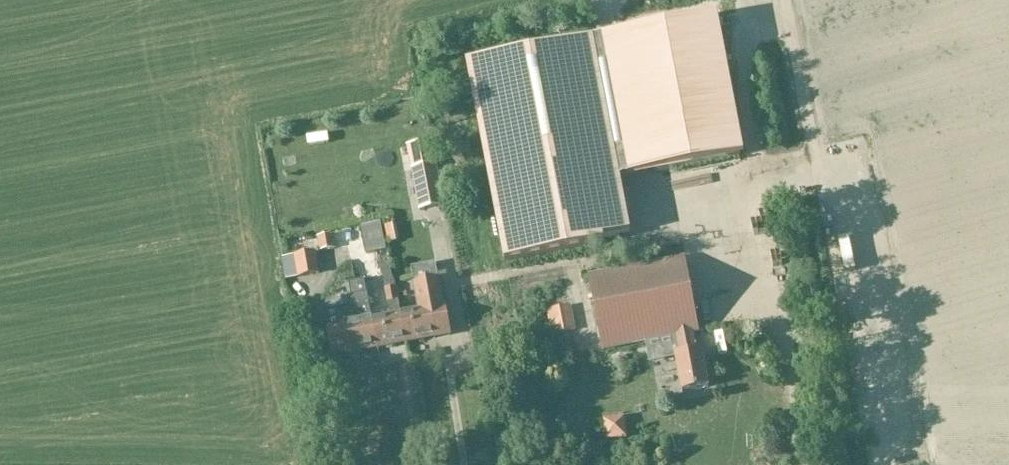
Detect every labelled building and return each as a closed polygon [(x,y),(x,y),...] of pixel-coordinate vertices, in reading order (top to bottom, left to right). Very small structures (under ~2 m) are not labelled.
[(740,157),(714,18),(567,46),(593,185),(740,157)] [(593,185),(567,46),(467,65),(505,264),(605,245),(604,240),(630,235),(625,206),(598,212),(593,185)] [(410,172),(417,212),(442,207),(435,167),(410,172)] [(386,251),(381,225),(360,229),(365,255),(386,251)] [(333,236),(319,238),(322,252),(336,249),(333,236)] [(298,279),(321,275),(316,252),(294,257),(298,279)] [(683,393),(709,388),(702,352),(697,353),(693,333),(698,332),(684,259),(589,277),(603,351),(676,337),(680,356),(676,357),(683,393)] [(401,314),(406,344),(449,336),(439,280),(414,284),(419,310),(401,314)] [(406,344),(401,314),(396,288),(385,290),(390,316),(372,319),(378,349),(406,344)] [(327,330),(333,356),(348,353),(349,355),(378,349),(372,319),(367,294),(351,297),(353,307),(340,310),(343,327),(327,330)] [(572,331),(568,307),(552,310),(556,334),(572,331)] [(600,420),(601,447),(624,446),(624,419),(600,420)]
